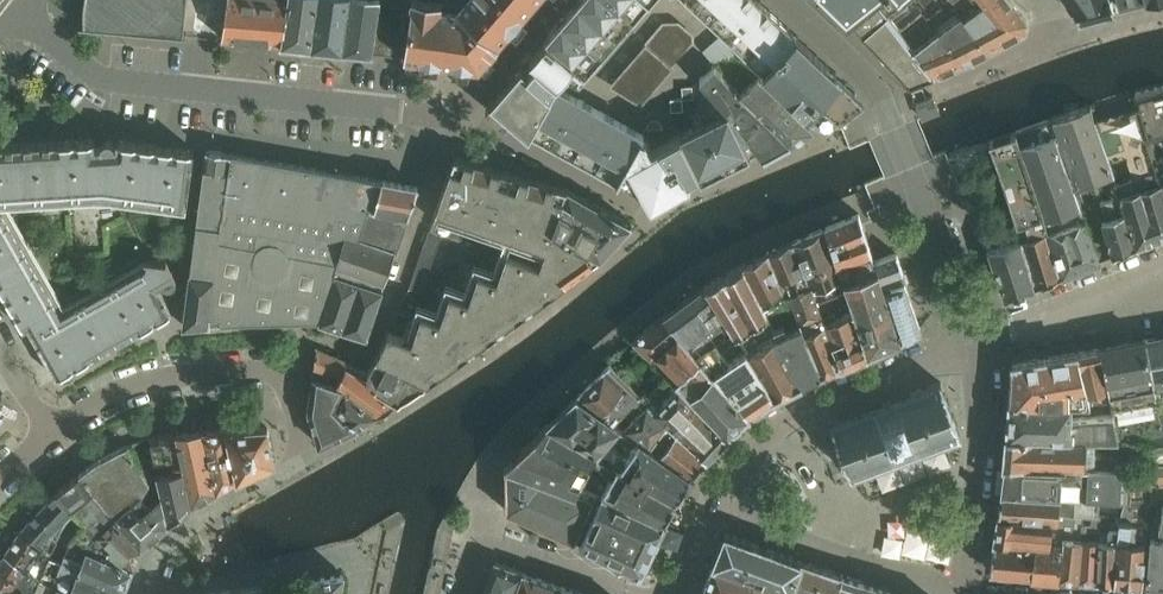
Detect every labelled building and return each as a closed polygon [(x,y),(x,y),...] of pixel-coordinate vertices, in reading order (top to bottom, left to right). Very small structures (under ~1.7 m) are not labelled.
[(84,2),(84,13),(84,23),(83,23),(83,25),(185,34),(190,0),(85,0),(84,2)] [(286,0),(228,0),(223,37),(273,41),(273,42),(279,43),(279,42),(280,42),(286,0)] [(280,42),(282,42),(282,43),(292,44),(292,43),(311,45),(317,0),(286,0),(280,42)] [(311,45),(332,47),(332,48),(338,48),(347,0),(317,0),(311,45)] [(338,48),(341,49),(342,48),(370,51),(378,0),(347,0),(338,48)] [(370,51),(402,55),(408,55),(416,0),(378,0),(370,51)] [(408,55),(479,65),(536,0),(416,0),(408,55)] [(544,40),(584,74),(649,0),(579,0),(544,40)] [(791,97),(804,108),(818,121),(859,103),(856,92),(845,81),(837,74),(837,73),(760,0),(691,0),(791,97)] [(846,23),(851,19),(875,0),(822,0),(846,23)] [(851,19),(865,34),(910,83),(963,61),(1024,29),(1026,20),(1016,6),(1011,0),(903,0),(902,1),(901,0),(875,0),(851,19)] [(1080,18),(1082,17),(1082,18),(1087,17),(1087,16),(1114,8),(1111,0),(1067,0),(1080,18)] [(752,103),(792,140),(812,129),(812,128),(813,128),(759,75),(757,77),(735,53),(718,67),(722,71),(741,93),(752,103)] [(621,177),(643,190),(627,160),(653,147),(646,136),(641,133),(643,130),(557,81),(559,79),(537,60),(528,70),(524,66),(522,69),(520,67),(507,83),(486,107),(505,124),(511,116),(529,132),(530,131),(619,180),(621,177)] [(722,71),(718,67),(715,64),(700,78),(728,109),(731,113),(761,151),(764,155),(792,140),(752,103),(741,93),(722,71)] [(1137,92),(1141,107),(1152,142),(1149,143),(1158,171),(1160,171),(1162,181),(1162,86),(1137,92)] [(916,102),(923,118),(939,111),(937,104),(933,95),(916,102)] [(1056,120),(1066,149),(1078,188),(1114,176),(1115,176),(1097,121),(1098,120),(1094,107),(1056,120)] [(1116,185),(1145,175),(1158,171),(1149,143),(1152,142),(1141,107),(1098,120),(1097,121),(1115,176),(1114,176),(1116,185)] [(627,160),(643,190),(652,205),(691,183),(700,178),(701,181),(761,151),(731,113),(728,109),(653,147),(627,160)] [(1052,139),(1029,148),(1028,148),(1045,214),(1049,225),(1064,275),(1098,262),(1085,221),(1061,230),(1056,217),(1081,208),(1062,150),(1066,149),(1056,120),(1047,123),(1052,139)] [(1016,220),(1022,238),(1037,285),(1064,275),(1049,225),(1045,214),(1028,148),(1029,148),(1023,130),(1016,133),(989,142),(1016,220)] [(99,191),(115,192),(187,201),(188,201),(194,151),(194,149),(118,139),(117,145),(116,145),(116,144),(115,142),(115,141),(114,140),(112,139),(111,139),(110,138),(108,138),(107,139),(106,139),(104,140),(103,141),(103,142),(102,144),(102,145),(102,147),(96,146),(95,138),(0,144),(0,197),(99,191)] [(207,149),(204,168),(230,172),(232,153),(207,149)] [(184,325),(221,322),(271,320),(320,319),(336,270),(338,265),(337,264),(349,232),(356,234),(365,208),(369,209),(371,205),(374,206),(382,179),(232,153),(230,172),(204,168),(187,306),(184,325)] [(552,229),(569,189),(568,188),(455,157),(438,208),(547,248),(541,265),(507,253),(497,280),(479,273),(469,300),(451,293),(441,320),(422,313),(412,340),(390,331),(376,356),(427,380),(473,351),(529,310),(600,256),(552,229)] [(371,205),(369,209),(408,216),(418,186),(382,179),(374,206),(371,205)] [(1140,188),(1121,194),(1136,247),(1162,237),(1162,181),(1140,188)] [(552,229),(600,256),(602,254),(632,222),(569,189),(552,229)] [(1136,247),(1121,194),(1103,202),(1108,220),(1104,221),(1113,256),(1136,247)] [(25,328),(60,308),(0,204),(0,285),(25,328)] [(408,216),(369,209),(365,208),(356,234),(397,248),(408,216)] [(826,226),(839,266),(873,253),(864,225),(860,213),(826,225),(826,226)] [(826,226),(792,240),(810,284),(812,283),(818,297),(846,287),(838,266),(839,266),(826,226)] [(430,230),(410,288),(422,292),(443,234),(430,230)] [(356,234),(349,232),(337,264),(338,265),(336,270),(384,286),(385,282),(397,248),(356,234)] [(1037,285),(1022,238),(988,249),(1005,297),(1037,285)] [(792,298),(801,318),(802,320),(821,312),(816,298),(818,297),(812,283),(810,284),(792,240),(768,252),(789,300),(792,298)] [(789,300),(768,252),(743,264),(767,313),(789,300)] [(875,259),(901,339),(921,331),(905,283),(907,282),(903,269),(897,252),(875,259)] [(846,287),(855,313),(868,353),(901,339),(875,259),(873,253),(839,266),(838,266),(846,287)] [(31,331),(58,378),(173,312),(159,286),(163,283),(165,285),(168,285),(170,285),(172,284),(174,282),(176,280),(176,278),(176,276),(168,261),(146,258),(146,260),(149,260),(148,265),(31,331)] [(706,284),(731,324),(736,332),(767,313),(743,264),(729,272),(729,270),(720,275),(721,276),(706,284)] [(384,286),(336,270),(320,319),(368,334),(384,286)] [(706,284),(664,315),(696,352),(731,324),(706,284)] [(805,334),(821,373),(842,364),(825,322),(821,312),(802,320),(807,332),(805,334)] [(825,322),(842,364),(868,353),(855,313),(825,322)] [(638,343),(654,360),(660,355),(683,377),(702,359),(696,352),(664,315),(634,338),(638,343)] [(774,326),(777,332),(802,382),(821,373),(805,334),(807,332),(802,320),(801,318),(788,325),(784,320),(774,326)] [(696,352),(702,359),(749,413),(775,395),(747,350),(736,332),(731,324),(696,352)] [(777,332),(747,350),(775,395),(802,382),(777,332)] [(1155,386),(1158,407),(1162,430),(1162,337),(1146,340),(1155,386)] [(1100,348),(1110,394),(1155,386),(1146,340),(1100,348)] [(1111,401),(1110,394),(1100,348),(1079,352),(1088,402),(1111,401)] [(338,384),(347,387),(355,395),(376,414),(399,399),(372,380),(374,376),(368,371),(349,361),(320,349),(317,349),(314,368),(340,376),(338,384)] [(1010,403),(1072,403),(1088,402),(1079,352),(1013,363),(1010,403)] [(660,355),(654,360),(670,376),(727,433),(749,413),(702,359),(683,377),(660,355)] [(372,380),(399,399),(427,380),(376,356),(368,371),(374,376),(372,380)] [(579,394),(615,420),(641,392),(612,361),(579,394)] [(340,376),(314,368),(313,376),(310,400),(310,411),(320,444),(357,426),(332,404),(347,387),(338,384),(340,376)] [(646,387),(641,392),(615,420),(646,443),(667,416),(707,455),(727,433),(670,376),(651,392),(646,387)] [(855,475),(855,476),(962,435),(942,382),(833,422),(846,456),(850,467),(853,476),(855,475)] [(1111,401),(1113,412),(1119,442),(1135,442),(1141,441),(1149,452),(1150,470),(1149,489),(1162,489),(1162,430),(1158,407),(1155,386),(1110,394),(1111,401)] [(332,404),(357,426),(360,425),(376,414),(355,395),(347,387),(332,404)] [(548,422),(597,451),(619,463),(676,497),(691,475),(646,443),(615,420),(579,394),(548,422)] [(12,408),(0,398),(0,421),(12,408)] [(1007,435),(1087,439),(1102,440),(1119,442),(1113,412),(1070,418),(1072,403),(1010,403),(1007,435)] [(646,443),(691,475),(707,455),(667,416),(646,443)] [(581,484),(598,492),(605,478),(588,469),(597,451),(548,422),(507,462),(577,491),(581,484)] [(225,429),(237,477),(239,476),(276,461),(268,426),(225,429)] [(237,477),(225,429),(202,431),(208,455),(217,489),(237,477)] [(176,433),(177,439),(182,457),(182,458),(208,455),(202,431),(176,433)] [(182,457),(177,439),(170,439),(169,435),(161,436),(161,440),(154,441),(155,447),(157,460),(170,458),(182,457)] [(1005,464),(1083,467),(1150,470),(1149,452),(1141,441),(1135,442),(1135,458),(1120,457),(1121,454),(1087,453),(1087,439),(1007,435),(1005,464)] [(115,516),(116,518),(136,502),(143,495),(154,479),(127,446),(106,457),(97,461),(80,475),(93,490),(115,516)] [(182,458),(191,504),(193,503),(217,489),(208,455),(182,458)] [(182,457),(170,458),(172,472),(161,475),(163,490),(169,523),(191,504),(182,458),(182,457)] [(574,540),(583,544),(604,495),(598,492),(581,484),(577,491),(507,462),(506,463),(506,510),(574,540)] [(604,495),(664,522),(676,497),(619,463),(604,495)] [(1005,464),(1002,489),(1062,495),(1062,483),(1083,483),(1083,467),(1005,464)] [(1126,500),(1120,519),(1119,520),(1119,525),(1142,526),(1143,507),(1149,501),(1149,489),(1150,470),(1083,467),(1083,483),(1083,496),(1062,495),(1002,489),(999,514),(1057,519),(1057,508),(1070,508),(1070,514),(1095,516),(1096,497),(1106,498),(1126,500)] [(54,496),(70,509),(93,490),(80,475),(63,488),(57,493),(54,496)] [(1149,501),(1151,500),(1152,497),(1162,497),(1162,489),(1149,489),(1149,501)] [(93,490),(70,509),(73,512),(88,526),(111,545),(106,556),(133,567),(142,545),(116,518),(115,516),(93,490)] [(116,518),(142,545),(169,523),(163,490),(150,500),(153,504),(144,511),(136,502),(116,518)] [(604,495),(583,544),(642,571),(664,522),(604,495)] [(21,532),(18,536),(41,545),(49,536),(55,541),(62,533),(57,529),(73,512),(70,509),(54,496),(21,532)] [(999,514),(996,537),(1049,541),(1050,534),(1050,524),(1057,525),(1057,528),(1063,528),(1063,530),(1073,531),(1073,520),(1057,519),(999,514)] [(1102,546),(1099,581),(1114,582),(1119,525),(1119,520),(1120,519),(1104,517),(1103,530),(1113,531),(1111,547),(1102,546)] [(1081,580),(1099,581),(1102,546),(1102,543),(1093,542),(1094,526),(1086,525),(1085,532),(1084,539),(1081,580)] [(1119,525),(1114,582),(1143,584),(1144,542),(1134,541),(1135,535),(1144,535),(1143,527),(1142,526),(1119,525)] [(63,560),(123,591),(133,567),(106,556),(111,545),(88,526),(71,542),(63,560)] [(535,538),(537,538),(537,537),(538,537),(539,536),(540,535),(540,534),(540,532),(539,531),(539,530),(538,530),(537,529),(536,529),(535,529),(534,529),(533,530),(532,531),(531,532),(531,534),(531,535),(532,536),(533,537),(534,537),(535,538)] [(908,529),(904,552),(928,555),(932,532),(908,529)] [(1162,586),(1162,531),(1162,537),(1151,536),(1149,585),(1162,586)] [(715,562),(780,586),(793,591),(804,561),(726,533),(715,562)] [(997,572),(1059,578),(1064,536),(1050,534),(1049,541),(996,537),(991,565),(997,572)] [(42,575),(51,554),(53,550),(41,545),(18,536),(5,556),(42,575)] [(1084,539),(1064,536),(1059,578),(1081,580),(1084,539)] [(59,586),(76,593),(122,593),(123,591),(63,560),(51,554),(42,575),(41,579),(59,586)] [(5,556),(0,563),(0,568),(16,577),(15,587),(29,593),(34,593),(41,579),(42,575),(5,556)] [(483,593),(519,593),(527,573),(495,561),(483,593)] [(777,593),(839,593),(845,575),(804,561),(793,591),(780,586),(777,593)] [(780,586),(715,562),(703,591),(712,593),(748,593),(751,587),(761,591),(760,593),(777,593),(780,586)] [(13,593),(15,587),(16,577),(0,568),(0,589),(13,593)] [(344,574),(342,572),(310,578),(306,593),(340,593),(344,574)] [(569,588),(567,587),(566,587),(552,582),(527,573),(519,593),(567,593),(569,588)] [(278,593),(306,593),(310,578),(305,579),(301,575),(300,574),(292,575),(289,582),(281,583),(278,593)] [(839,593),(860,593),(865,581),(845,575),(839,593)] [(885,587),(865,581),(860,593),(883,593),(885,587)] [(55,593),(76,593),(59,586),(55,593)]
